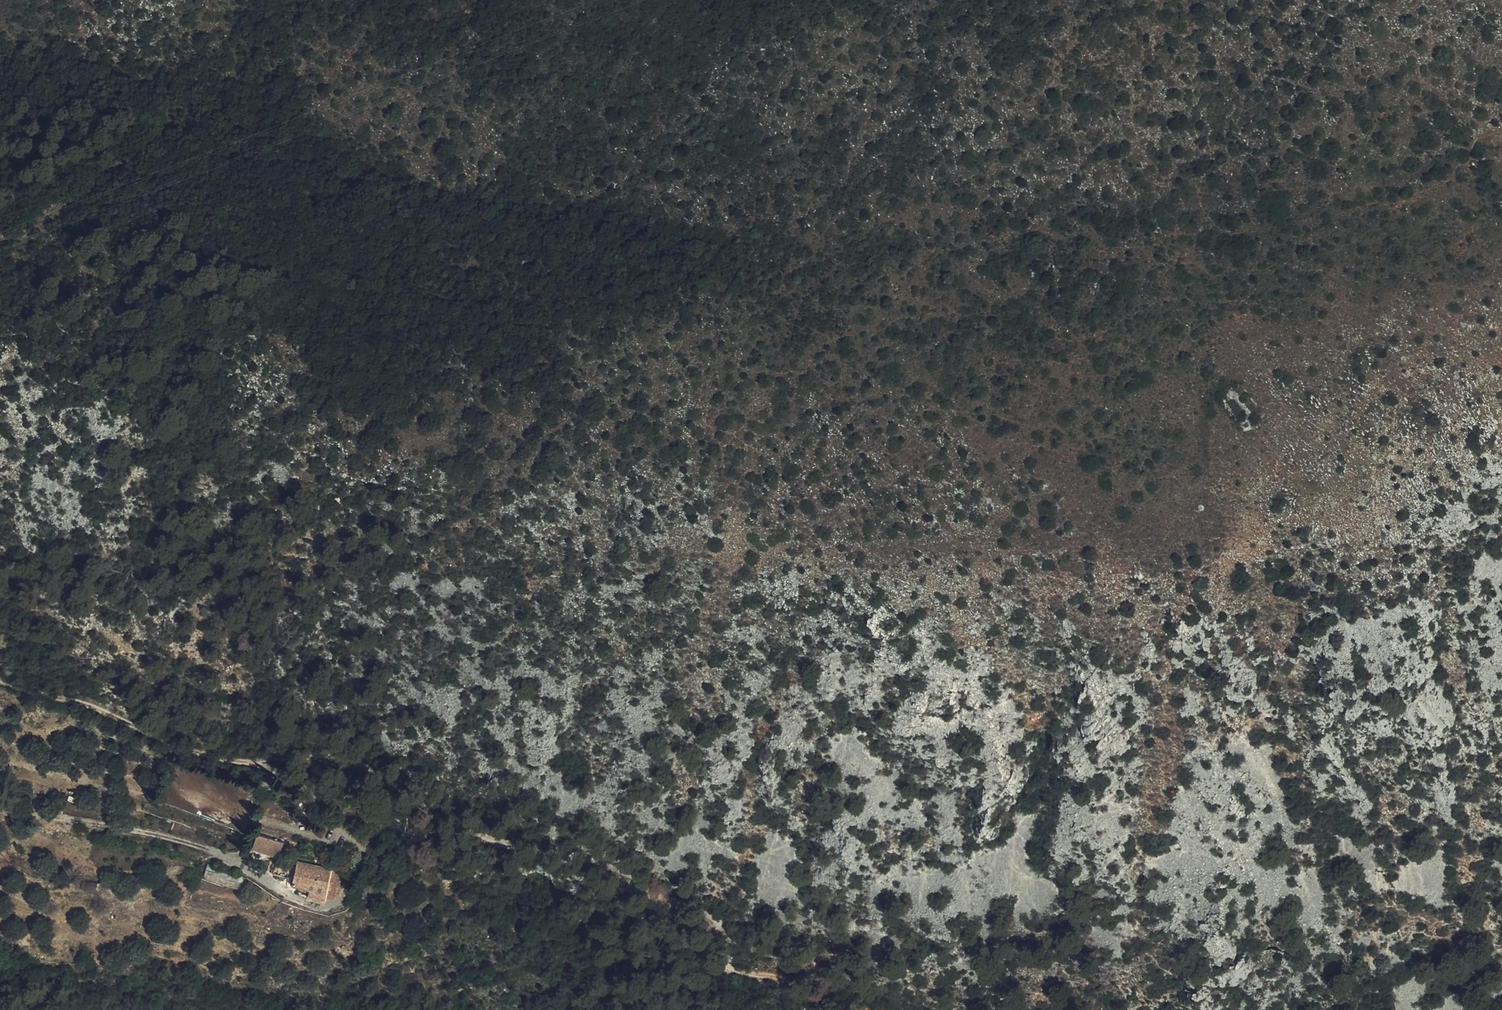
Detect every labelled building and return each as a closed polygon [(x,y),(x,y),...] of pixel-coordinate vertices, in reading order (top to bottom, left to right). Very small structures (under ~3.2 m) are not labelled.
[(313,809),(300,796),(293,804),(306,816),(313,809)] [(284,842),(257,833),(253,848),(280,857),(284,842)] [(325,901),(326,899),(332,869),(332,868),(298,861),(294,884),(311,888),(309,898),(325,901)] [(245,878),(209,865),(205,877),(241,890),(245,878)] [(326,899),(336,898),(344,871),(339,871),(332,869),(326,899)] [(125,882),(143,882),(142,874),(124,875),(125,882)] [(83,888),(97,890),(97,883),(84,881),(83,888)]
